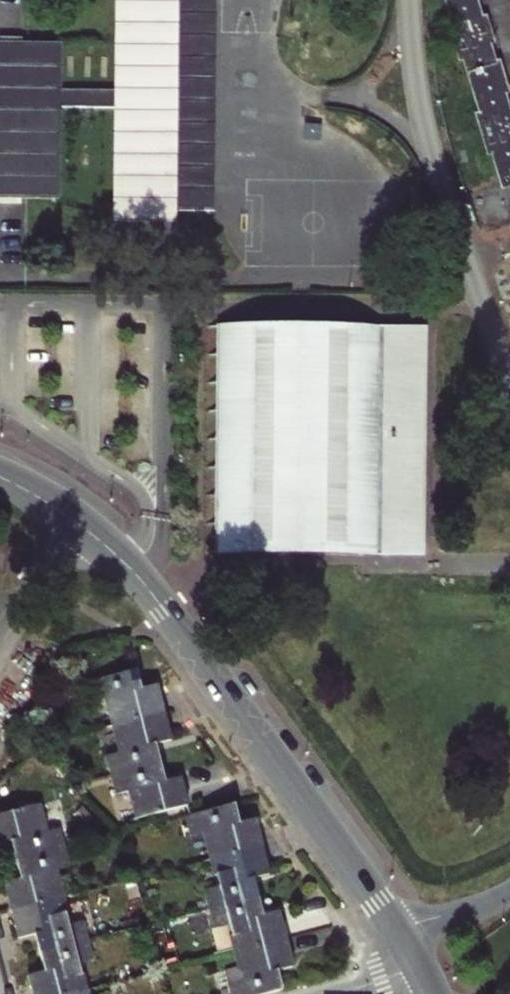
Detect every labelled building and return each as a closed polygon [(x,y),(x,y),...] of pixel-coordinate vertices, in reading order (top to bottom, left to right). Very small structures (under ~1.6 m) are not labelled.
[(152,227),(155,227),(155,214),(207,214),(207,218),(211,218),(212,0),(123,0),(122,91),(58,89),(59,40),(0,41),(0,199),(54,200),(57,203),(58,111),(122,112),(121,228),(152,227)] [(498,188),(509,184),(509,88),(487,0),(449,0),(498,188)] [(222,338),(219,546),(237,546),(237,553),(364,554),(364,539),(419,540),(420,348),(365,347),(366,330),(240,329),(240,339),(222,338)] [(240,339),(240,329),(222,329),(222,338),(240,339)] [(365,347),(420,348),(421,330),(366,330),(365,347)] [(418,555),(419,540),(364,539),(364,554),(418,555)] [(164,741),(149,686),(137,689),(131,670),(87,682),(92,701),(102,699),(117,753),(106,756),(117,795),(129,792),(136,818),(183,806),(175,779),(162,782),(151,744),(164,741)] [(248,821),(235,824),(230,807),(183,818),(189,837),(201,834),(216,888),(203,891),(214,930),(226,926),(239,968),(225,972),(232,993),(269,993),(282,991),(276,972),(290,968),(276,913),(261,917),(251,879),(264,875),(248,821)] [(77,966),(90,962),(80,924),(67,928),(53,876),(66,872),(55,832),(42,836),(35,809),(0,818),(0,846),(8,844),(18,884),(3,888),(18,940),(32,937),(42,973),(28,977),(32,993),(84,993),(77,966)]
